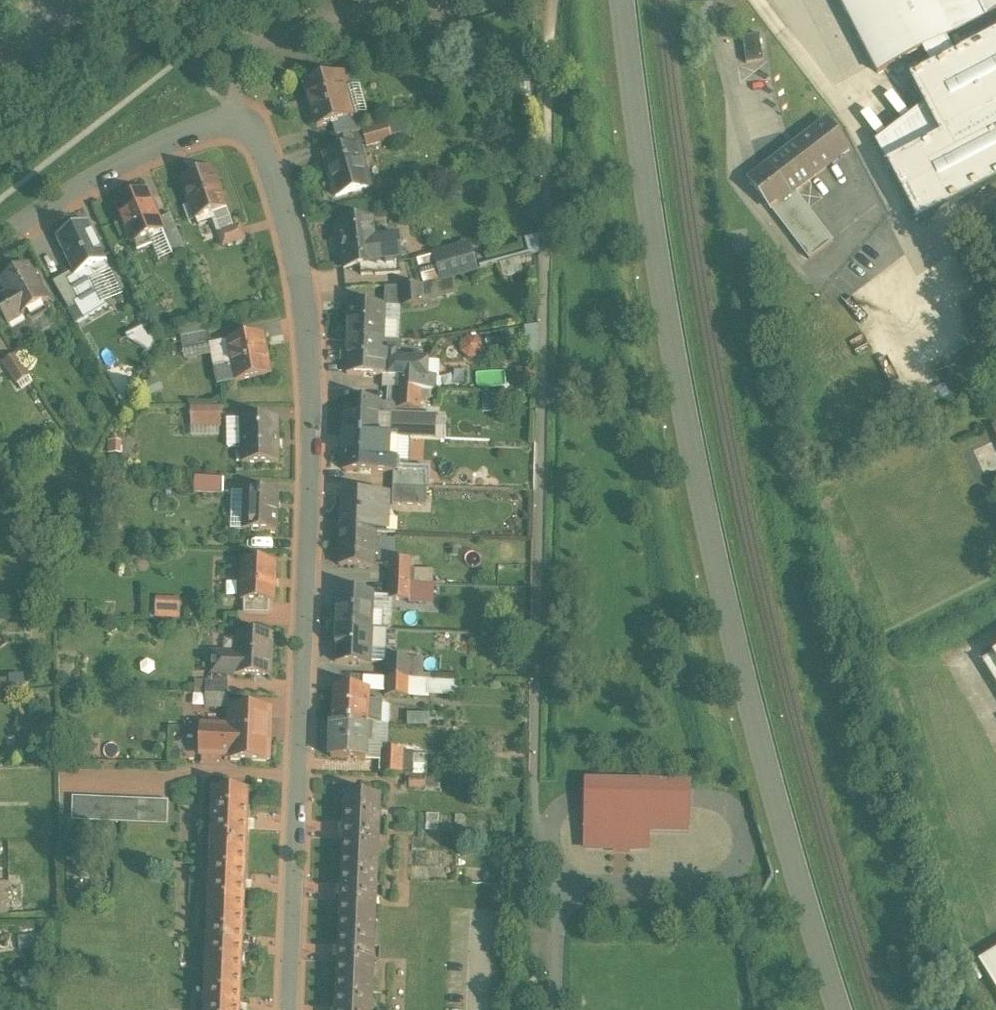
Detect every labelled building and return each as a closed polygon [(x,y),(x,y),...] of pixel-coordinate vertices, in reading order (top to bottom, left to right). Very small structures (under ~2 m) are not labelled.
[(846,10),(858,34),(879,73),(923,50),(986,16),(995,11),(995,0),(841,0),(846,10)] [(986,16),(923,50),(929,61),(909,73),(924,103),(875,138),(913,218),(995,175),(995,11),(986,16)] [(760,36),(743,38),(747,64),(764,62),(760,36)] [(346,73),(306,84),(318,128),(333,124),(358,117),(346,73)] [(358,117),(333,124),(337,136),(361,129),(358,117)] [(828,123),(750,182),(771,210),(796,191),(849,150),(828,123)] [(388,125),(364,132),(368,147),(392,140),(388,125)] [(360,147),(326,157),(337,197),(371,188),(360,147)] [(214,170),(182,181),(196,221),(197,220),(199,226),(215,220),(213,215),(228,210),(228,209),(214,170)] [(834,242),(796,191),(772,209),(810,260),(834,242)] [(165,231),(148,192),(117,206),(134,245),(135,244),(139,251),(154,245),(150,238),(165,231)] [(228,210),(213,215),(215,220),(219,234),(234,228),(228,210)] [(374,221),(340,225),(344,268),(362,267),(363,276),(376,274),(376,275),(401,274),(398,241),(377,243),(374,221)] [(89,224),(58,239),(75,273),(77,277),(91,270),(94,276),(96,279),(111,272),(109,269),(106,263),(107,263),(89,224)] [(234,228),(219,234),(224,247),(245,239),(241,226),(234,228)] [(178,230),(165,236),(174,258),(188,252),(178,230)] [(470,246),(435,256),(442,281),(476,271),(470,246)] [(50,301),(29,266),(2,282),(10,296),(22,317),(50,301)] [(91,270),(77,277),(87,298),(77,304),(86,319),(108,307),(93,280),(94,276),(91,270)] [(75,273),(56,284),(70,308),(77,304),(87,298),(77,277),(75,273)] [(424,286),(386,288),(386,306),(386,307),(401,308),(401,307),(425,306),(424,286)] [(0,302),(0,310),(8,325),(22,317),(10,296),(0,302)] [(386,306),(351,305),(349,340),(384,341),(386,307),(386,306)] [(401,308),(386,307),(384,341),(399,342),(401,308)] [(133,333),(145,351),(159,342),(147,324),(133,333)] [(210,332),(197,335),(195,325),(181,328),(183,338),(181,338),(184,353),(212,347),(210,332)] [(264,335),(229,341),(229,342),(229,343),(232,342),(237,364),(215,368),(219,386),(237,382),(272,376),(264,335)] [(480,336),(462,342),(467,359),(485,354),(480,336)] [(384,341),(349,340),(348,375),(383,376),(383,375),(390,376),(390,365),(383,365),(384,341)] [(229,342),(219,344),(221,352),(212,353),(215,368),(237,364),(232,342),(229,343),(229,342)] [(16,355),(5,362),(18,384),(30,376),(16,355)] [(423,370),(399,369),(398,390),(422,391),(423,370)] [(422,391),(398,390),(389,390),(388,405),(398,405),(397,410),(421,411),(422,391)] [(382,402),(347,401),(345,436),(380,437),(381,415),(382,402)] [(222,409),(192,409),(192,426),(201,426),(201,422),(222,422),(222,409)] [(434,418),(381,415),(380,437),(398,438),(433,439),(434,418)] [(279,419),(243,419),(243,448),(238,448),(238,462),(244,462),(244,464),(280,464),(279,419)] [(380,437),(345,436),(344,470),(379,472),(380,437)] [(398,438),(380,437),(379,472),(390,472),(391,452),(397,452),(398,438)] [(427,467),(395,465),(394,486),(418,487),(426,487),(427,467)] [(225,480),(197,478),(196,493),(225,494),(225,480)] [(418,487),(394,486),(393,504),(417,505),(418,487)] [(279,491),(247,491),(245,531),(277,531),(279,491)] [(389,498),(343,496),(341,531),(376,533),(377,517),(388,518),(389,498)] [(376,533),(341,531),(340,566),(375,568),(376,533)] [(411,561),(391,560),(390,581),(410,582),(411,569),(411,561)] [(276,563),(244,562),(243,580),(242,580),(241,599),(243,599),(242,602),(246,602),(270,603),(274,603),(276,563)] [(434,570),(411,569),(410,582),(410,583),(421,583),(421,584),(434,584),(434,570)] [(410,582),(390,581),(389,600),(410,601),(410,583),(410,582)] [(374,594),(339,592),(337,627),(372,629),(374,594)] [(157,617),(183,619),(184,601),(159,599),(157,617)] [(270,603),(246,602),(246,614),(270,615),(270,603)] [(372,629),(337,627),(336,662),(371,664),(373,629),(372,629)] [(273,635),(239,634),(238,655),(214,654),(213,674),(271,677),(273,635)] [(420,659),(387,658),(386,678),(419,679),(420,659)] [(419,679),(386,678),(385,696),(429,698),(430,679),(419,679)] [(207,682),(196,682),(196,695),(206,695),(207,682)] [(229,683),(207,682),(206,695),(229,695),(229,683)] [(370,690),(335,688),(334,723),(368,725),(369,704),(370,690)] [(229,695),(206,695),(206,707),(228,708),(229,695)] [(391,705),(369,704),(368,725),(390,726),(391,705)] [(270,711),(233,710),(233,712),(231,712),(230,729),(204,728),(203,754),(231,756),(231,758),(268,760),(270,711)] [(368,725),(334,723),(332,758),(367,759),(368,725)] [(403,750),(383,750),(382,773),(402,774),(403,750)] [(690,785),(588,783),(586,848),(649,850),(649,830),(689,830),(690,785)] [(250,792),(214,790),(212,852),(248,854),(250,792)] [(382,797),(347,796),(344,858),(380,859),(382,797)] [(74,822),(171,823),(171,798),(75,797),(74,822)] [(248,854),(212,852),(209,914),(245,916),(248,854)] [(380,859),(344,858),(341,920),(377,921),(380,859)] [(10,898),(21,898),(21,881),(0,881),(0,913),(10,913),(10,898)] [(245,916),(209,914),(207,976),(243,978),(245,916)] [(377,921),(341,920),(339,982),(374,983),(377,921)] [(207,976),(206,1009),(241,1009),(243,978),(207,976)] [(339,982),(337,1009),(373,1009),(374,983),(339,982)]
